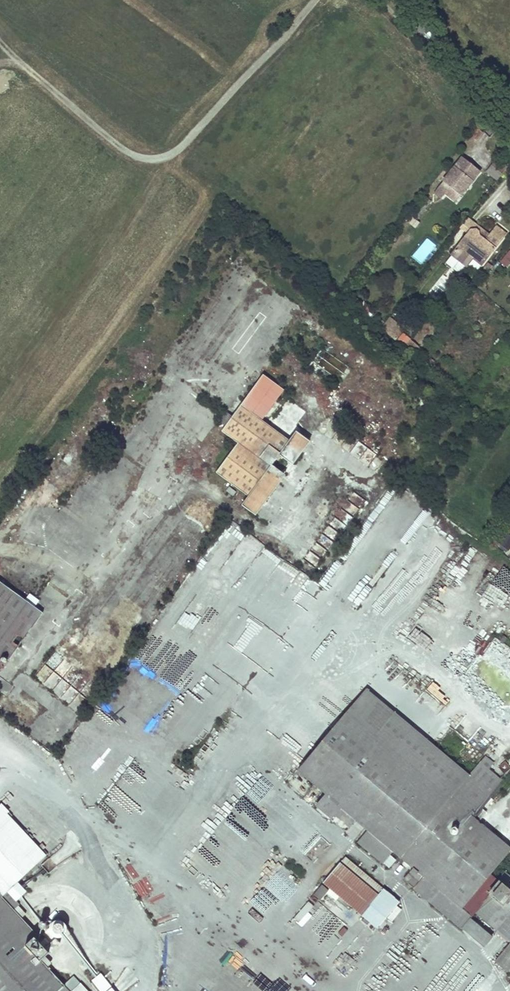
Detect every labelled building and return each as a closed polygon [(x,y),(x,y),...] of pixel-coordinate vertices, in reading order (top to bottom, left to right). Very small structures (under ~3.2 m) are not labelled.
[(476,140),(482,132),(477,128),(471,136),(476,140)] [(462,158),(435,193),(442,198),(446,192),(450,187),(461,196),(480,171),(462,158)] [(497,159),(487,172),(497,180),(507,167),(497,159)] [(450,187),(446,192),(457,200),(461,196),(450,187)] [(425,197),(412,215),(417,220),(431,201),(425,197)] [(459,229),(466,235),(471,230),(472,229),(473,229),(474,230),(476,230),(477,230),(478,231),(479,232),(479,233),(480,235),(479,237),(485,242),(489,236),(466,219),(459,229)] [(457,247),(450,256),(465,267),(471,260),(480,266),(504,235),(495,228),(489,236),(485,242),(479,237),(480,235),(479,233),(479,232),(478,231),(477,230),(476,230),(474,230),(473,229),(472,229),(471,230),(466,235),(464,239),(467,242),(460,249),(457,247)] [(423,261),(437,245),(427,237),(414,254),(423,261)] [(464,239),(457,247),(460,249),(467,242),(464,239)] [(500,262),(507,267),(509,263),(509,251),(500,262)] [(361,302),(357,306),(367,315),(370,310),(361,302)] [(445,311),(439,319),(445,324),(451,316),(445,311)] [(389,319),(381,329),(395,340),(401,332),(396,327),(397,325),(389,319)] [(217,471),(250,495),(290,439),(274,428),(270,424),(269,424),(262,419),(282,391),(262,376),(231,417),(226,413),(218,423),(224,427),(220,432),(236,444),(217,471)] [(290,439),(250,495),(243,504),(256,513),(285,473),(280,469),(288,459),(293,463),(310,440),(297,431),(290,439)] [(230,485),(227,489),(234,494),(237,490),(230,485)] [(509,552),(509,549),(509,534),(507,532),(499,546),(509,552)] [(500,581),(509,588),(509,571),(508,570),(500,581)] [(2,656),(8,660),(42,613),(0,582),(0,658),(2,656)] [(80,674),(61,697),(78,711),(97,687),(80,674)] [(365,690),(346,712),(374,735),(393,713),(365,690)] [(298,770),(326,794),(317,806),(330,817),(334,813),(340,806),(355,819),(368,830),(358,841),(383,863),(383,862),(387,858),(390,855),(393,851),(414,868),(410,873),(420,880),(414,888),(460,928),(474,912),(479,916),(476,919),(481,924),(485,920),(509,941),(509,891),(498,881),(490,874),(509,850),(509,848),(470,815),(500,779),(488,769),(479,762),(468,775),(393,713),(374,735),(346,712),(298,770)] [(479,762),(488,769),(493,764),(484,756),(479,762)] [(40,959),(48,952),(44,948),(35,938),(37,935),(13,909),(1,897),(10,889),(45,856),(6,814),(8,812),(1,804),(0,805),(0,990),(70,990),(40,959)] [(340,806),(334,813),(349,826),(355,819),(340,806)] [(387,858),(383,862),(390,867),(396,860),(390,855),(387,858)] [(345,856),(340,862),(359,878),(364,872),(345,856)] [(340,862),(322,883),(338,896),(335,899),(345,908),(348,905),(376,929),(399,902),(364,872),(359,878),(340,862)] [(132,883),(145,876),(137,863),(125,870),(132,883)] [(498,881),(509,891),(509,875),(506,872),(498,881)] [(321,885),(312,895),(319,901),(327,891),(321,885)] [(10,889),(1,897),(13,909),(19,904),(19,899),(10,889)] [(57,936),(69,928),(61,917),(49,925),(57,936)] [(471,919),(463,929),(483,946),(491,936),(471,919)] [(56,937),(44,948),(48,952),(48,953),(60,942),(56,937)] [(495,960),(509,971),(509,970),(509,942),(495,960)] [(101,972),(91,981),(101,990),(118,990),(101,972)]
